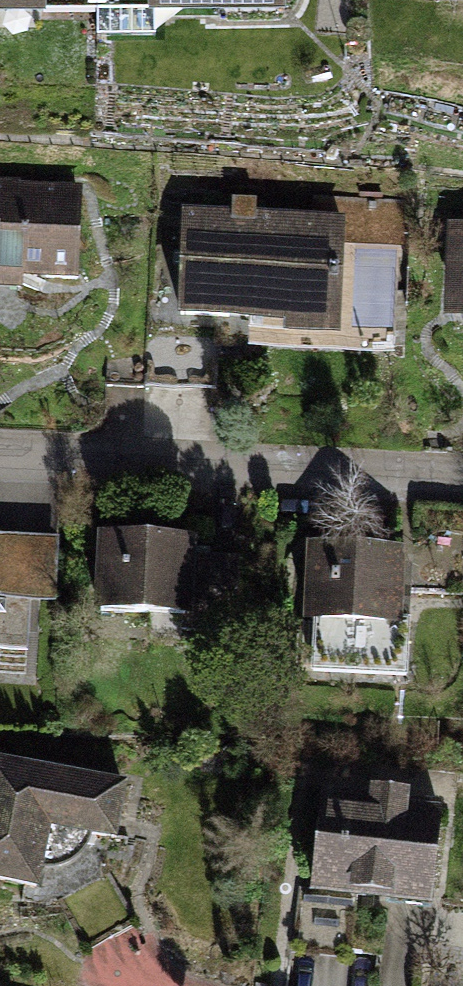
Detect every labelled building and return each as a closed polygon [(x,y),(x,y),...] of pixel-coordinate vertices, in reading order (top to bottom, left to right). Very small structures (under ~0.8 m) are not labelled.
[(37,28),(37,0),(0,0),(0,28),(37,28)] [(271,0),(143,0),(142,21),(271,24),(271,0)] [(0,209),(0,311),(67,319),(79,219),(0,209)] [(336,241),(174,229),(164,358),(326,370),(336,241)] [(442,240),(439,352),(462,352),(462,240),(442,240)] [(0,551),(0,659),(1,659),(12,552),(0,551)] [(264,578),(127,568),(122,650),(258,659),(264,578)] [(339,572),(334,660),(461,667),(462,638),(462,579),(339,572)] [(122,791),(0,758),(0,911),(16,916),(35,846),(102,865),(122,791)] [(440,820),(325,802),(309,900),(425,918),(440,820)]
